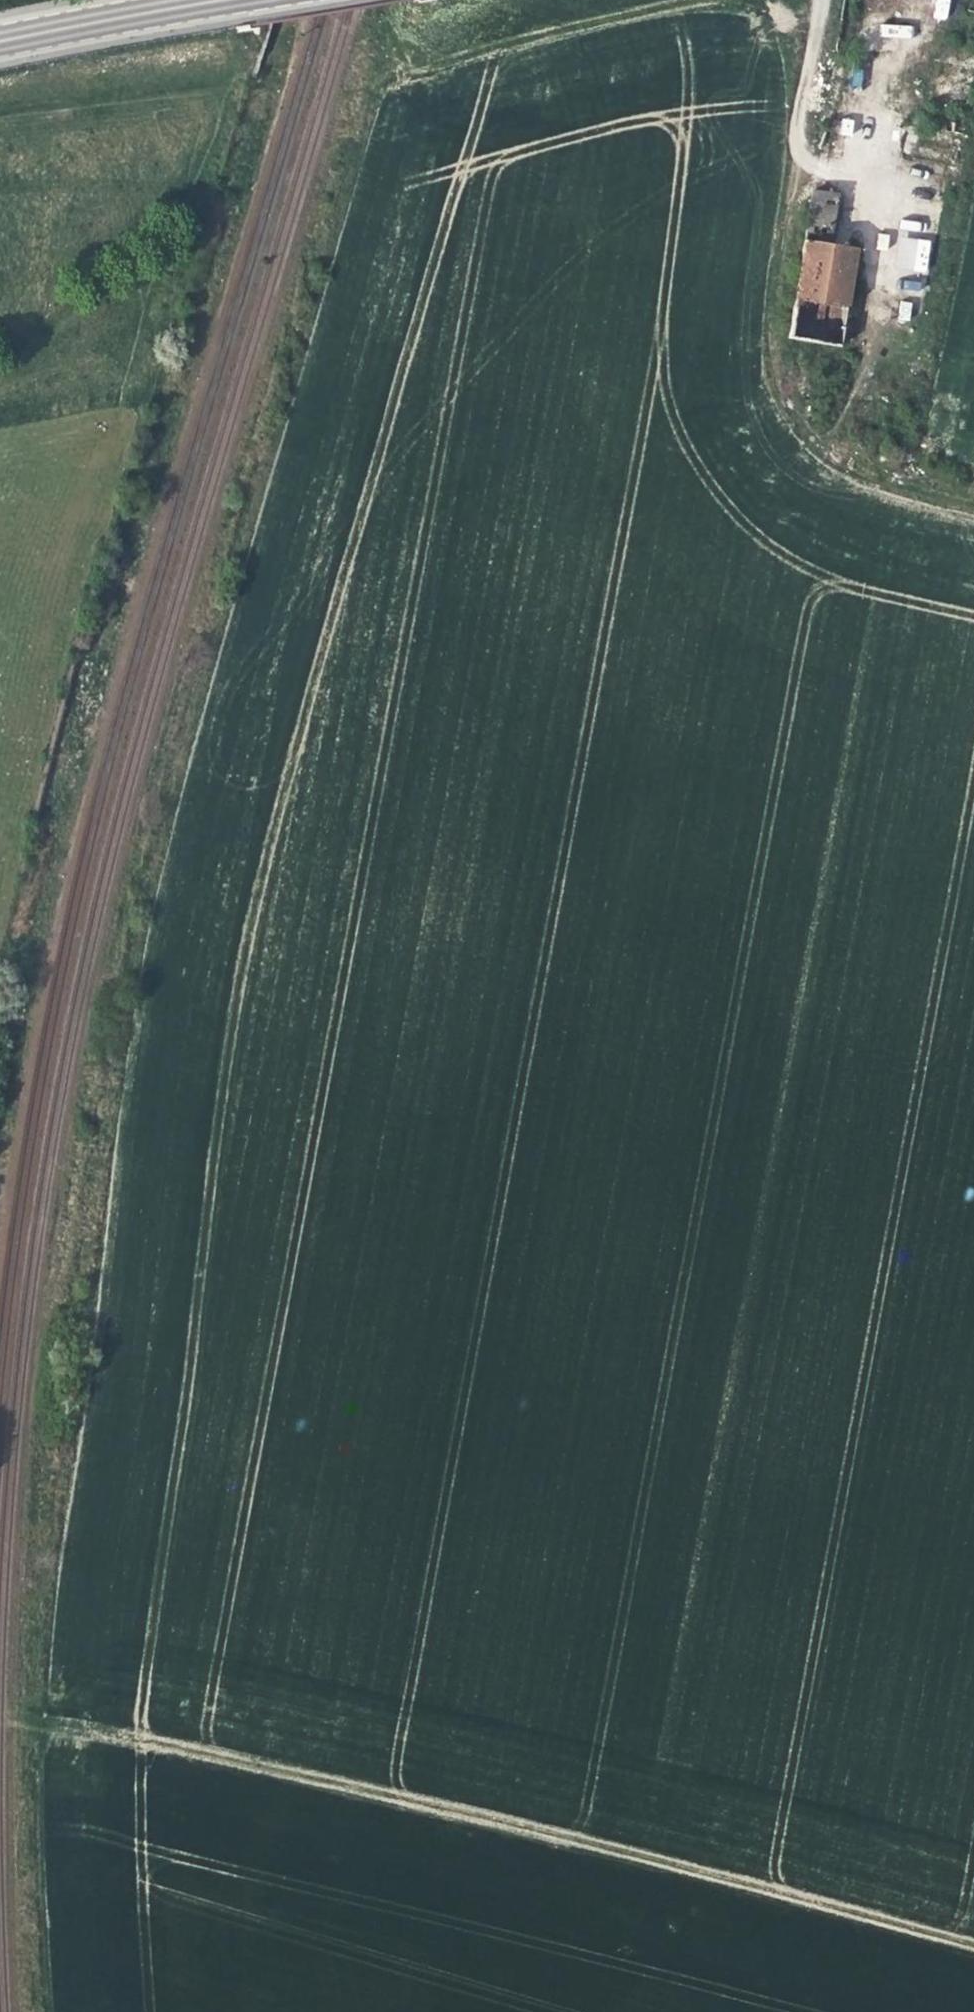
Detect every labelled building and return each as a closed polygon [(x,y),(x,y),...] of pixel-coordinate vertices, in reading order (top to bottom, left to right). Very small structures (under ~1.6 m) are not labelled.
[(950,0),(935,0),(934,18),(949,19),(950,0)] [(821,193),(809,191),(785,339),(836,349),(852,250),(828,246),(836,196),(821,193)] [(897,270),(927,273),(931,240),(900,237),(897,270)]
